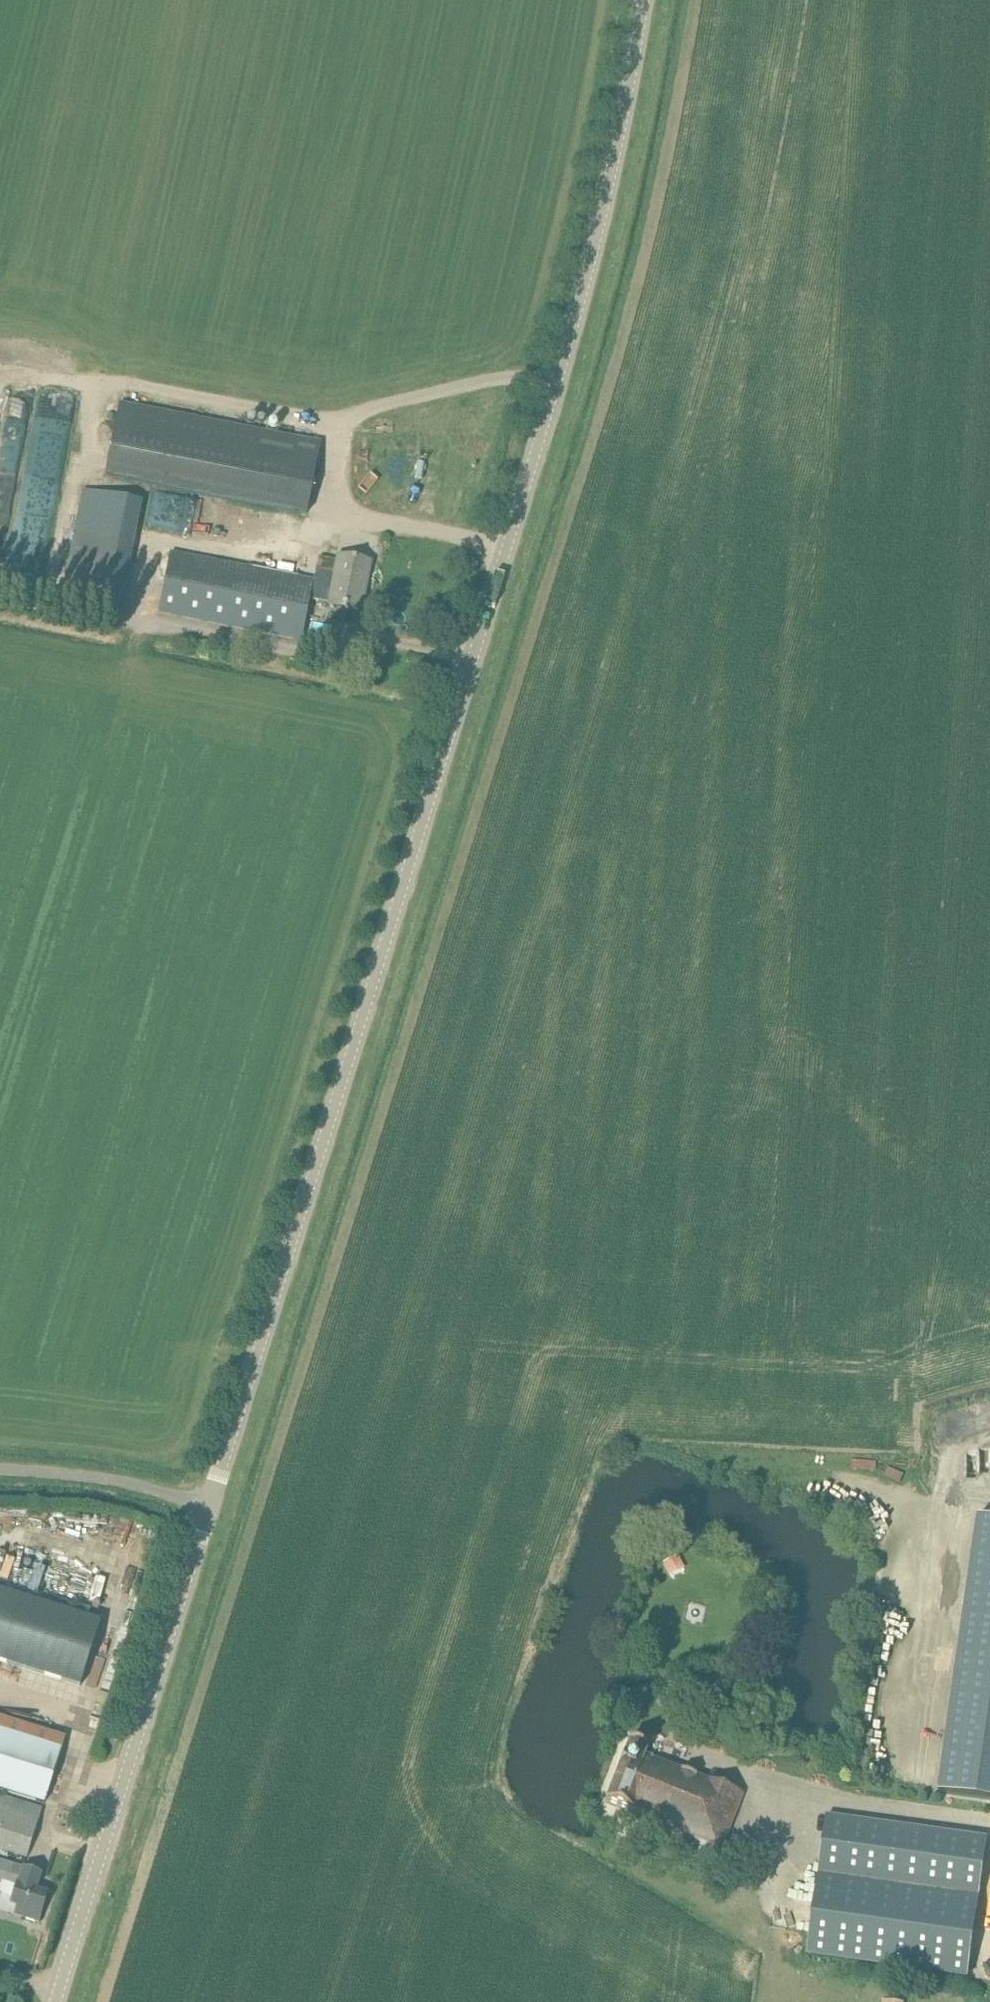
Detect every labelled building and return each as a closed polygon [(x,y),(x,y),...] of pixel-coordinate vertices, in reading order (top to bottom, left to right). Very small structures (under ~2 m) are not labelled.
[(119,403),(105,476),(306,515),(320,442),(119,403)] [(61,599),(121,611),(139,525),(164,531),(169,507),(82,490),(61,599)] [(206,506),(205,525),(230,526),(231,507),(206,506)] [(159,614),(281,638),(301,641),(309,600),(329,604),(329,605),(360,611),(370,563),(336,556),(335,560),(303,554),(303,557),(250,547),(246,569),(171,554),(159,614)] [(285,668),(287,660),(265,655),(264,664),(285,668)] [(671,1577),(685,1569),(677,1555),(662,1563),(671,1577)] [(101,1622),(0,1590),(0,1661),(80,1687),(101,1622)] [(57,1764),(65,1737),(0,1716),(0,1790),(0,1789),(45,1803),(57,1764)] [(630,1741),(605,1803),(721,1848),(741,1795),(682,1772),(644,1757),(648,1748),(630,1741)] [(27,1858),(43,1808),(0,1795),(0,1850),(27,1858)] [(809,1954),(968,1977),(988,1838),(829,1815),(809,1954)] [(48,1894),(35,1890),(41,1874),(0,1861),(0,1884),(1,1885),(0,1889),(0,1895),(12,1899),(11,1904),(25,1909),(22,1917),(39,1923),(48,1894)]
